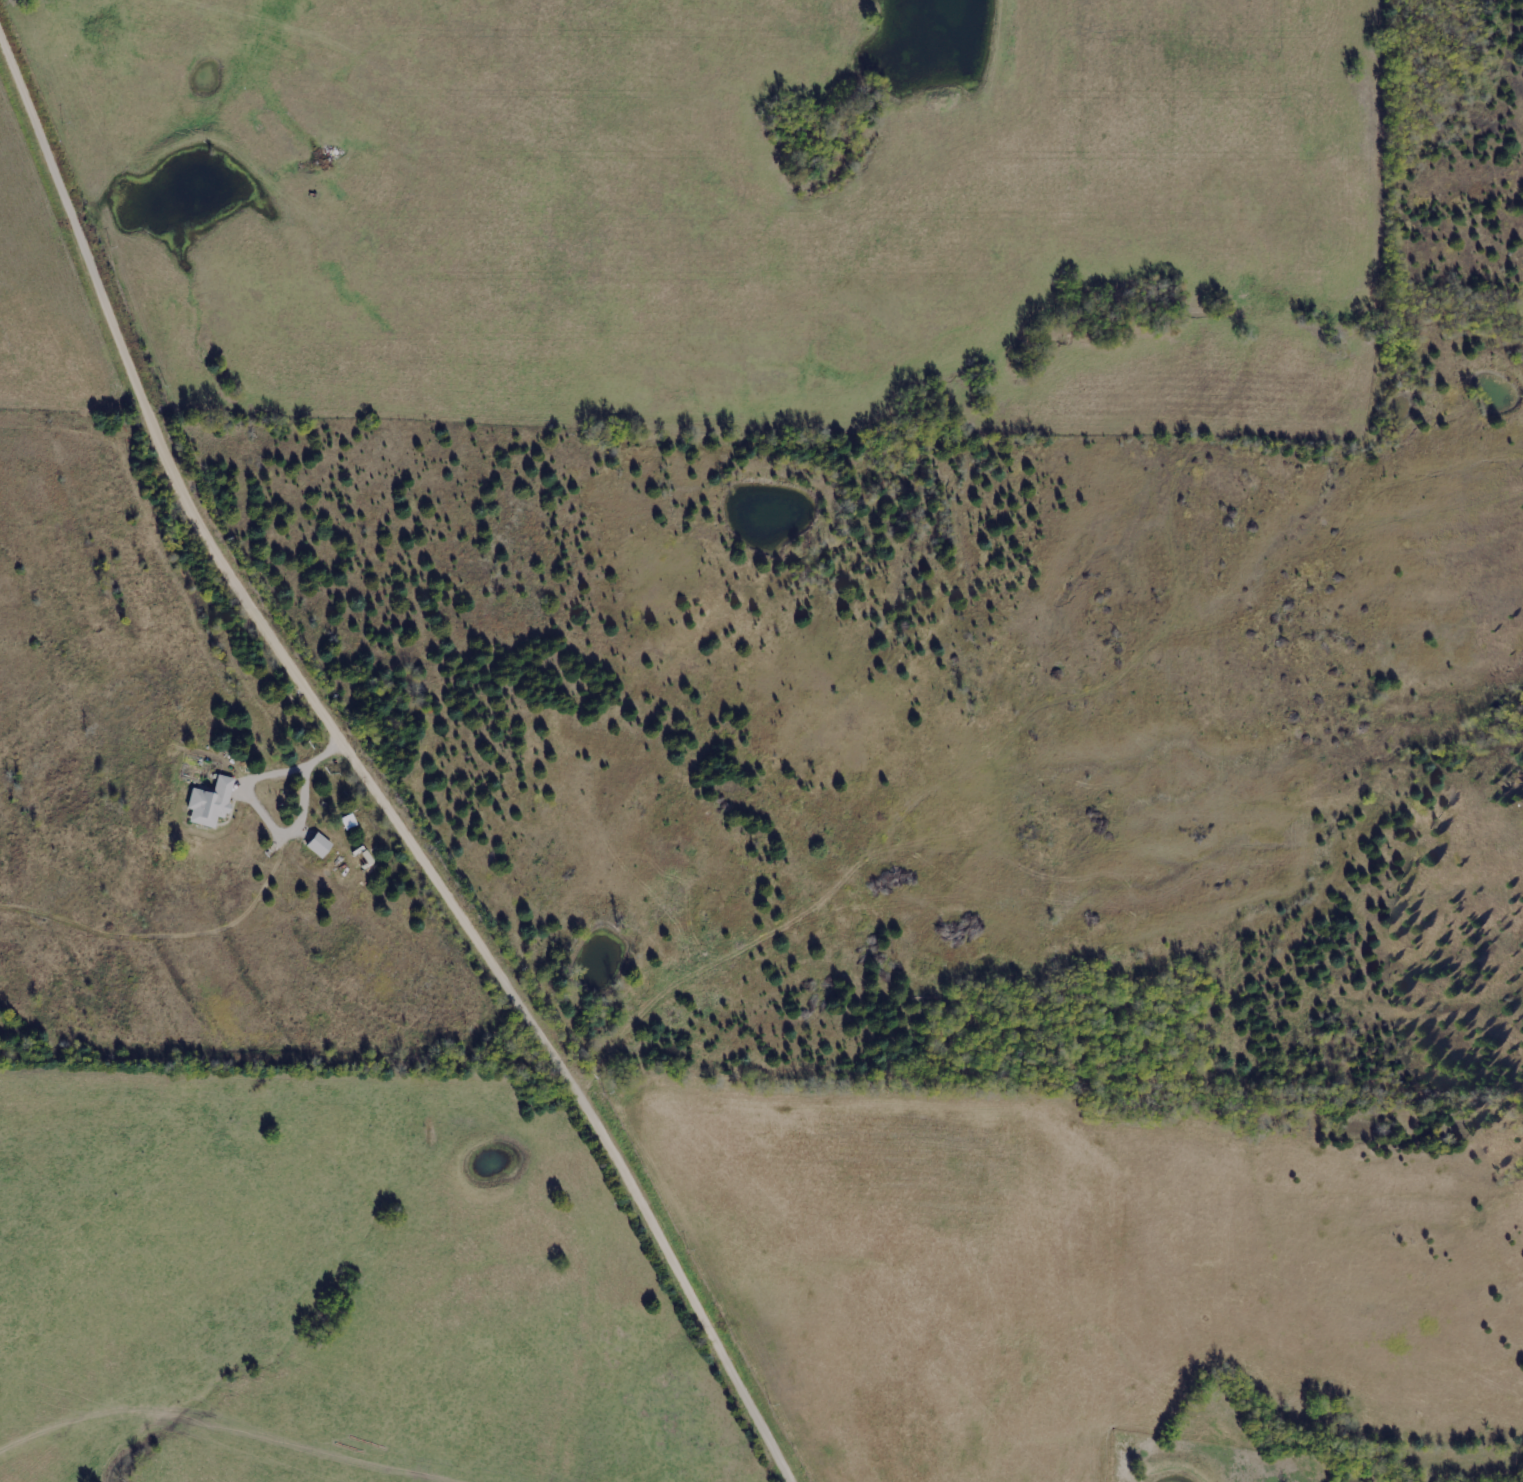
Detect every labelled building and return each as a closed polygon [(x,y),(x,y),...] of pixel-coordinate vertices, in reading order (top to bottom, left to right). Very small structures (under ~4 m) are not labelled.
[(238,778),(222,774),(217,793),(196,787),(191,808),(195,809),(192,822),(219,828),(221,817),(230,819),(234,803),(232,803),(238,778)] [(309,847),(327,859),(337,844),(320,832),(309,847)]
